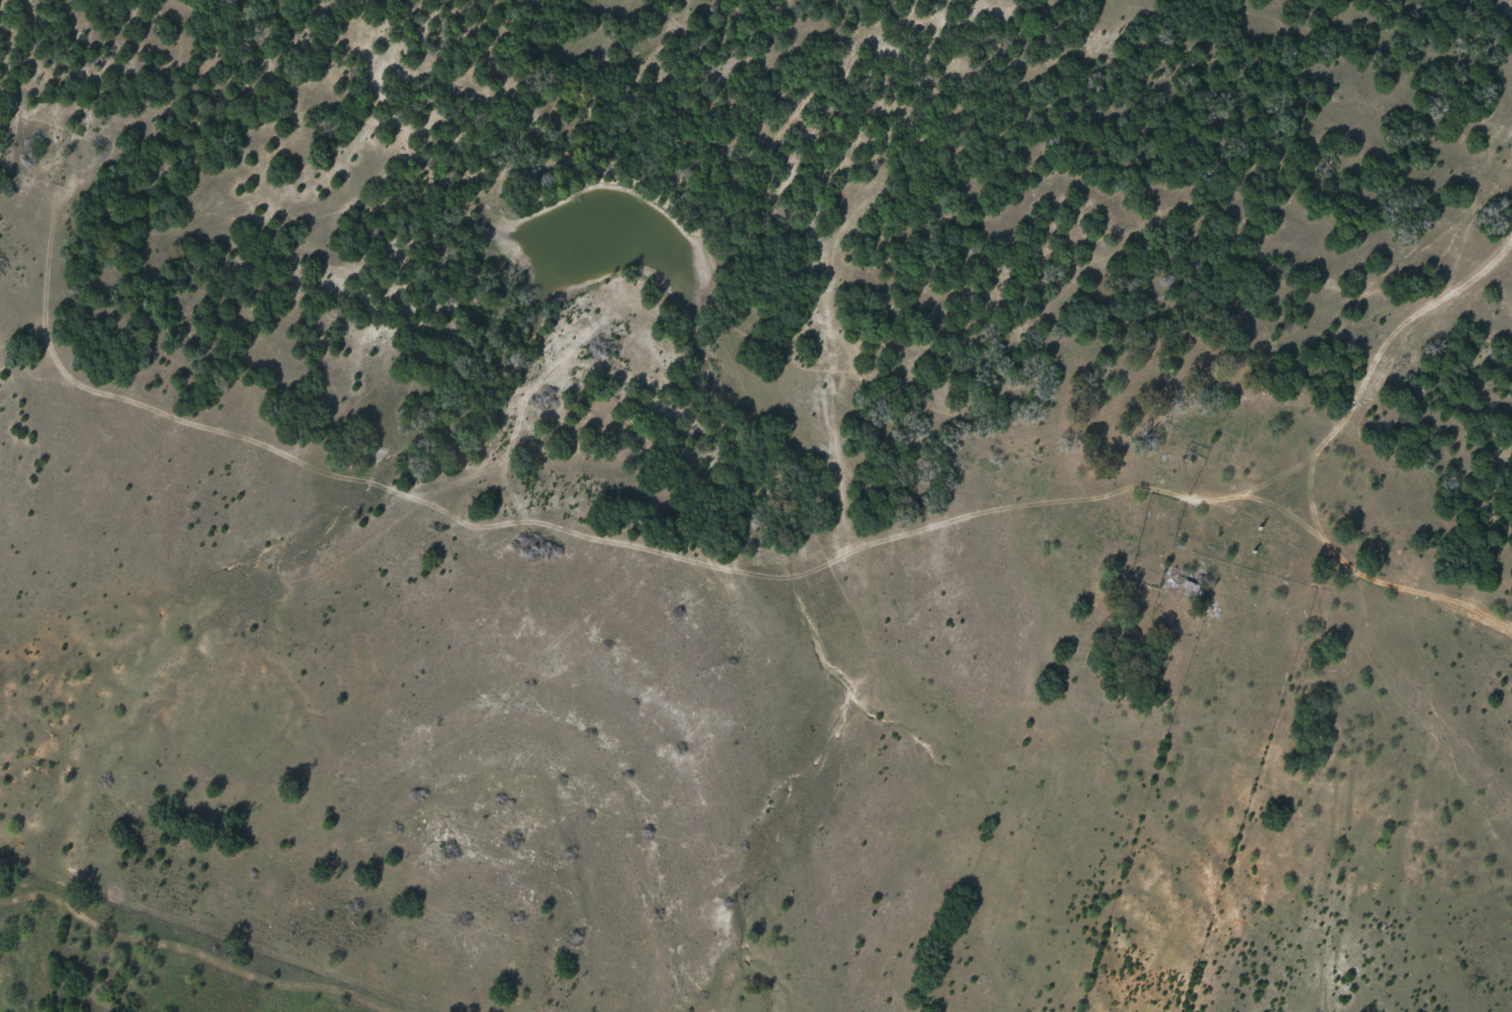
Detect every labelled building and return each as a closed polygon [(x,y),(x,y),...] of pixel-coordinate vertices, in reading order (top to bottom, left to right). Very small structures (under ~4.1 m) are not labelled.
[(1167,588),(1197,598),(1205,574),(1175,564),(1167,588)]
